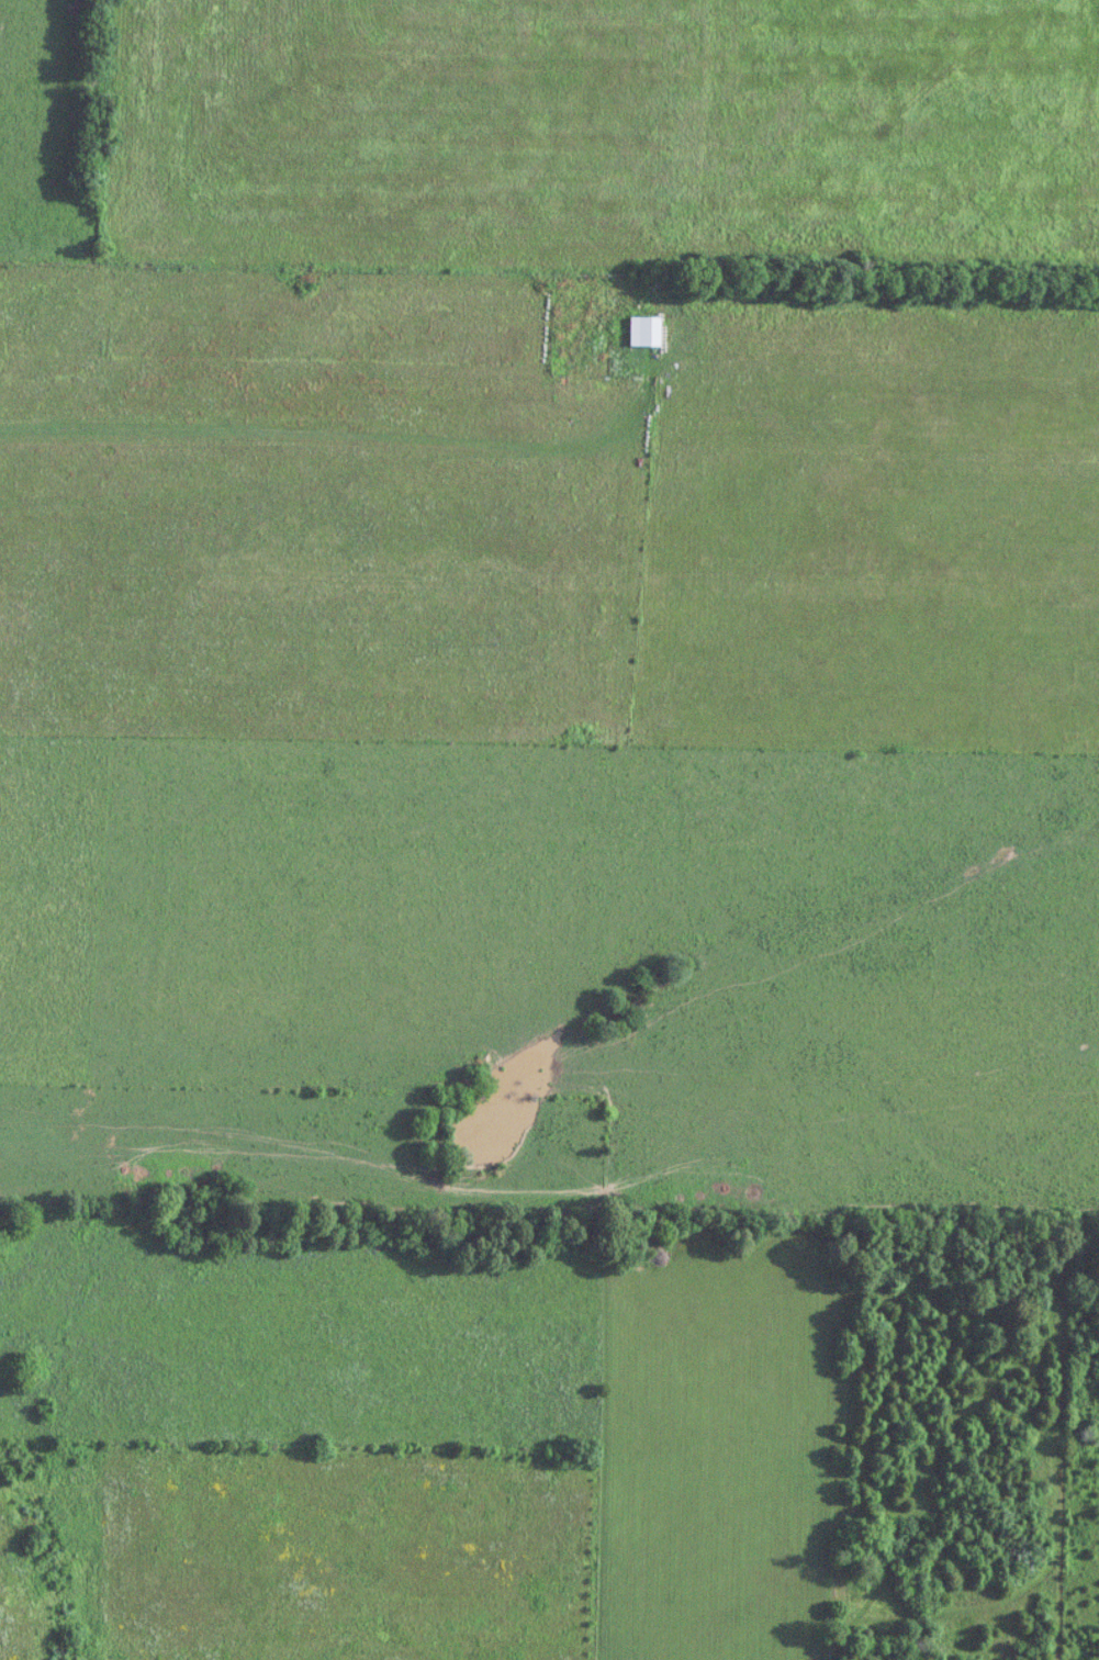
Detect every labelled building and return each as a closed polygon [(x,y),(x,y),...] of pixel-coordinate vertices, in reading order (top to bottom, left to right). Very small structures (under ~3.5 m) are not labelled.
[(657,347),(657,318),(627,318),(627,347),(657,347)]
